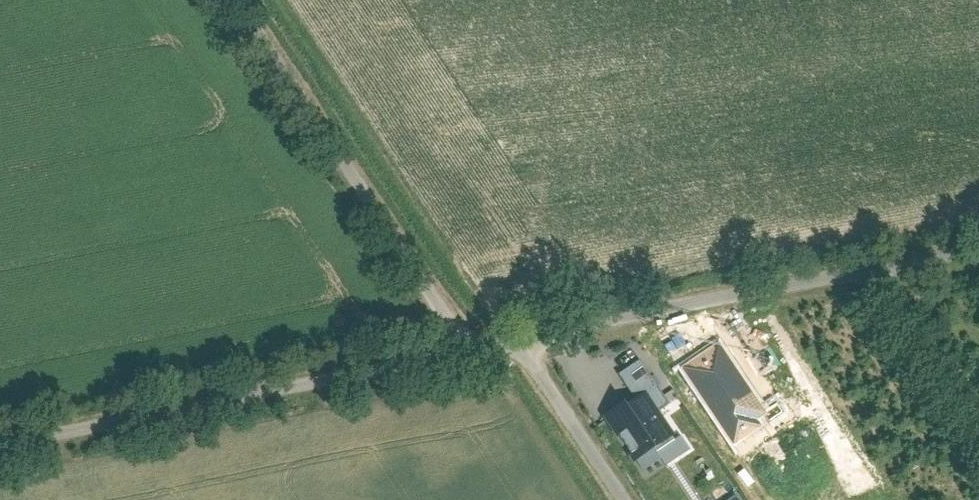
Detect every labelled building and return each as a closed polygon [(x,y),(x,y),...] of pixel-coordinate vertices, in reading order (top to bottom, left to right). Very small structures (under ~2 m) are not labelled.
[(616,377),(632,401),(646,393),(659,413),(669,405),(640,362),(616,377)] [(633,466),(676,438),(659,413),(646,393),(632,401),(603,421),(633,466)]
